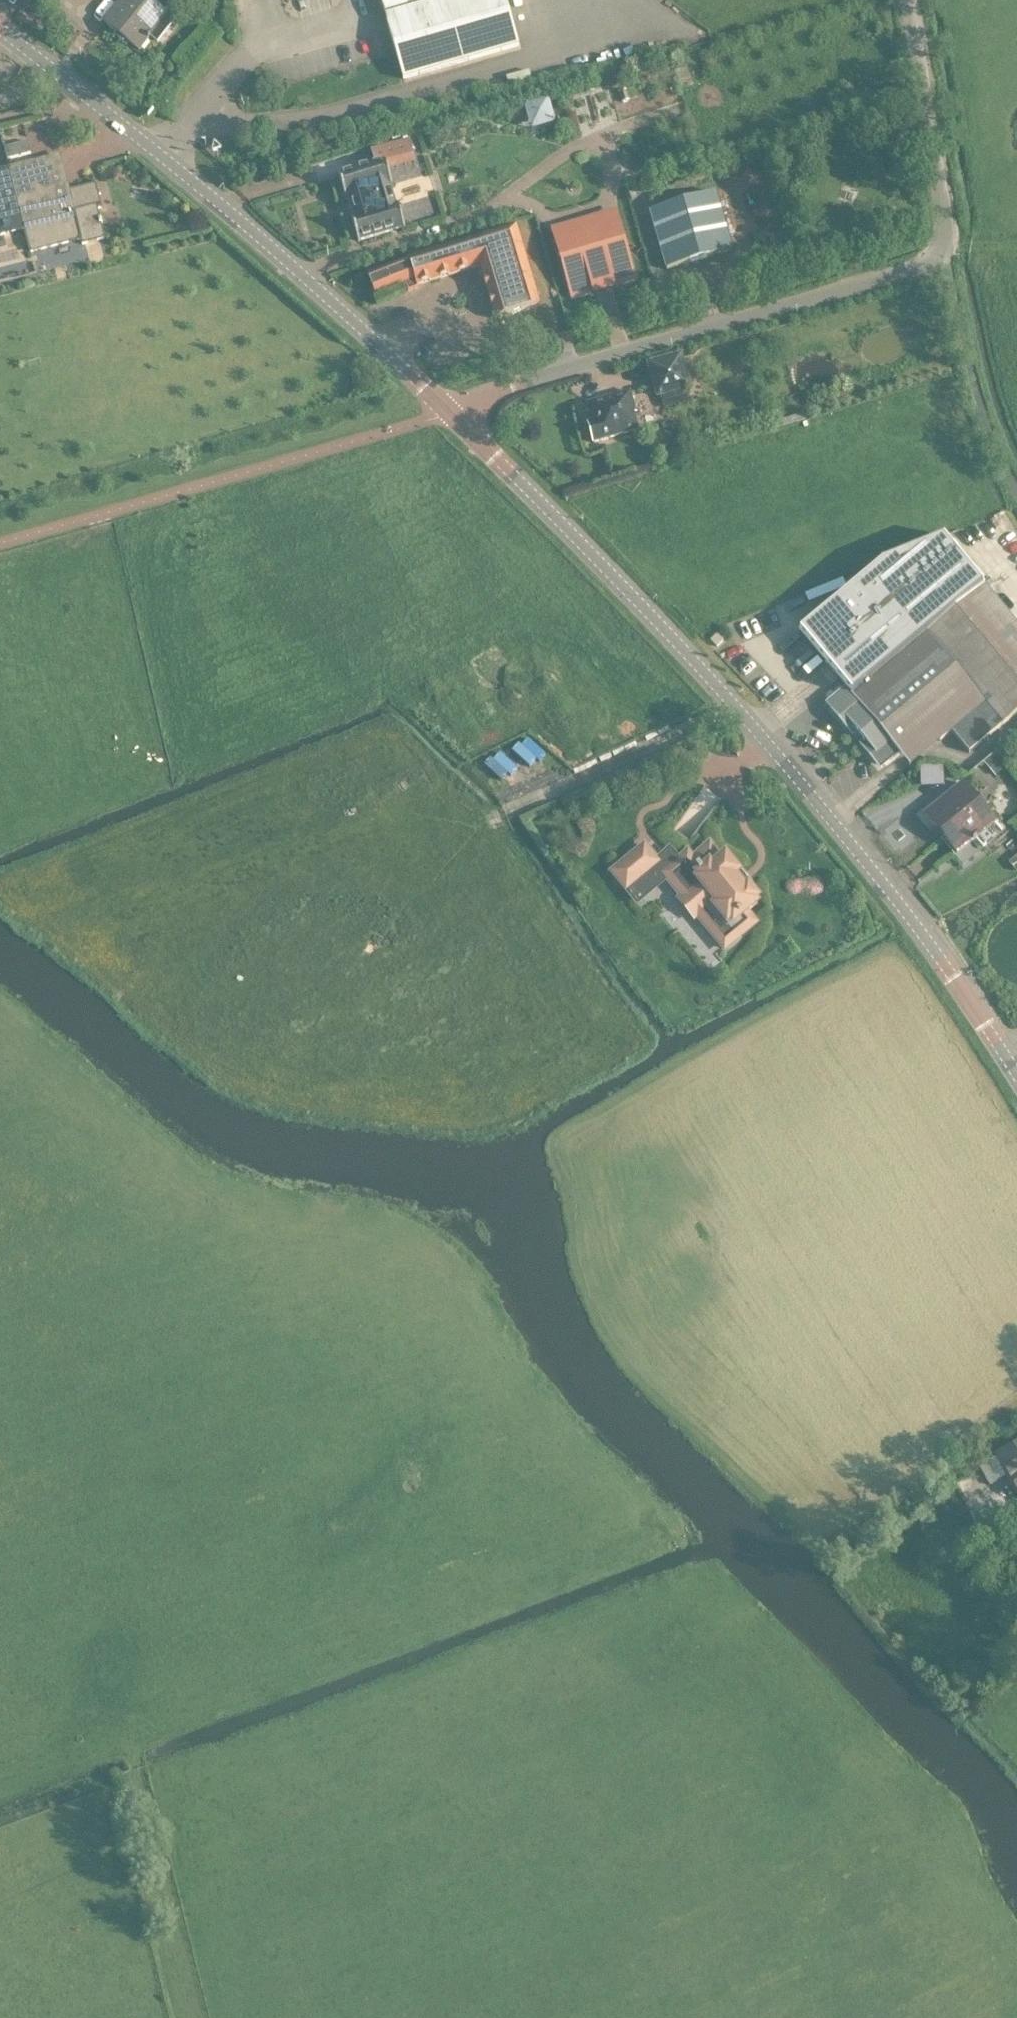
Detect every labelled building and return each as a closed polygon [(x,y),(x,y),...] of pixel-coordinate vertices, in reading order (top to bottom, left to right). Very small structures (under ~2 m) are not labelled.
[(103,23),(138,50),(149,37),(166,15),(167,13),(165,12),(170,6),(169,3),(165,0),(118,0),(119,1),(103,23)] [(388,29),(402,79),(518,46),(505,0),(380,0),(388,29)] [(685,65),(672,69),(676,80),(688,76),(685,65)] [(416,138),(408,141),(371,152),(375,165),(338,175),(344,198),(346,198),(345,197),(348,197),(350,201),(349,201),(352,214),(353,213),(355,218),(352,219),(351,218),(350,218),(357,241),(439,217),(416,138)] [(27,141),(3,147),(6,159),(30,153),(27,141)] [(59,156),(33,162),(10,168),(18,203),(51,194),(49,186),(65,182),(59,156)] [(0,171),(0,235),(23,230),(25,229),(18,203),(10,168),(0,171)] [(25,229),(23,230),(29,253),(79,240),(80,244),(103,238),(95,210),(100,208),(94,185),(68,192),(65,182),(49,186),(51,194),(18,203),(25,229)] [(649,211),(666,269),(732,250),(715,192),(649,211)] [(552,235),(570,297),(635,278),(617,216),(552,235)] [(481,273),(495,319),(539,306),(515,226),(408,258),(409,261),(406,262),(405,260),(367,275),(375,294),(404,282),(407,291),(417,287),(416,285),(472,268),(481,273)] [(648,366),(657,397),(688,388),(679,357),(648,366)] [(587,423),(592,443),(638,430),(633,414),(635,414),(629,392),(586,404),(591,421),(587,423)] [(943,537),(880,562),(801,628),(848,684),(864,671),(871,679),(926,634),(925,633),(984,584),(943,537)] [(829,700),(863,741),(884,766),(898,753),(928,728),(939,741),(950,731),(968,753),(1016,712),(1016,625),(984,584),(925,633),(926,634),(871,679),(864,671),(848,684),(829,700)] [(985,761),(996,775),(1005,768),(993,754),(985,761)] [(962,784),(925,815),(956,853),(994,822),(962,784)] [(670,860),(656,843),(624,869),(638,886),(670,860)] [(678,899),(693,918),(696,915),(724,949),(755,923),(745,912),(756,903),(754,900),(757,897),(747,886),(744,888),(733,875),(738,871),(725,855),(720,859),(709,845),(692,860),(687,853),(662,874),(681,897),(678,899)] [(1016,1495),(1016,1442),(994,1455),(996,1457),(979,1467),(990,1485),(1006,1476),(1016,1495)]
